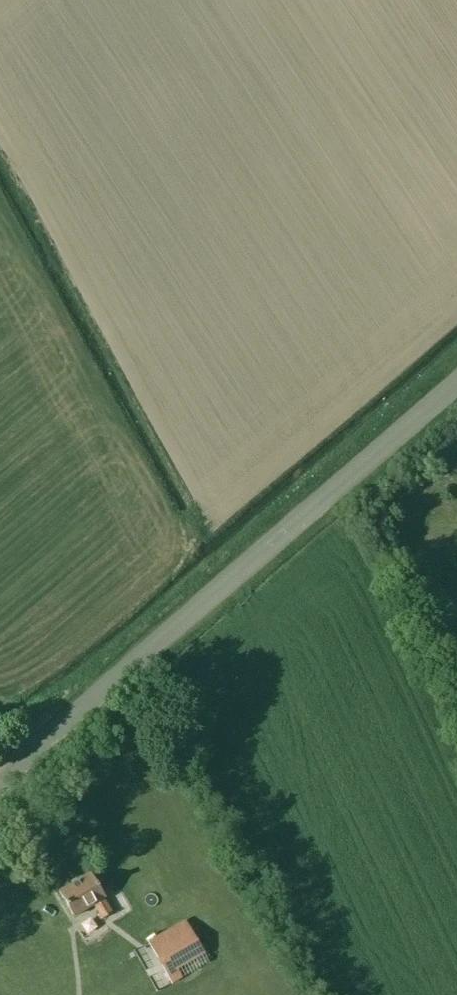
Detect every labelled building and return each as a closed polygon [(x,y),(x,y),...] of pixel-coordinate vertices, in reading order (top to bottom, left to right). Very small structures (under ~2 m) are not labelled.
[(103,899),(105,898),(91,873),(59,892),(74,917),(98,903),(106,917),(112,913),(103,899)] [(119,888),(109,895),(122,915),(132,909),(119,888)] [(171,982),(211,960),(186,918),(148,941),(171,982)]
